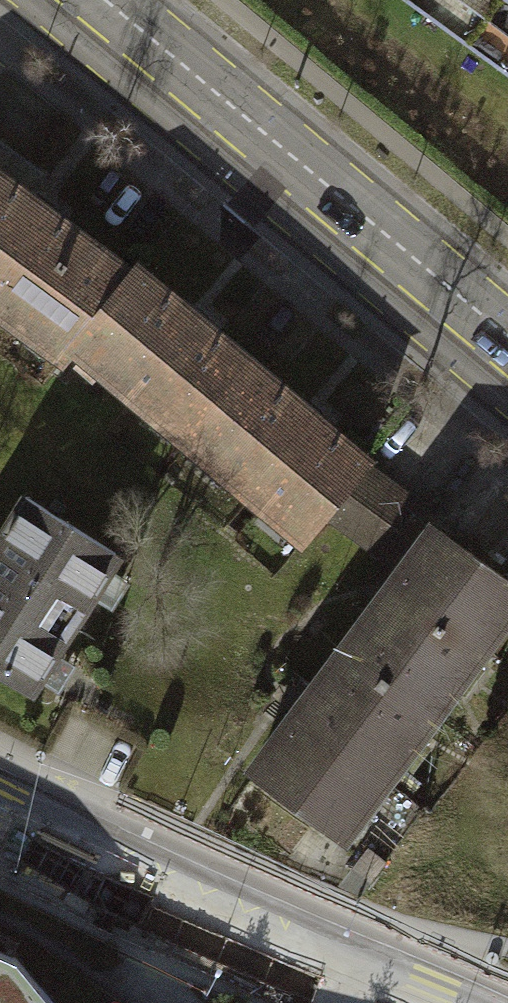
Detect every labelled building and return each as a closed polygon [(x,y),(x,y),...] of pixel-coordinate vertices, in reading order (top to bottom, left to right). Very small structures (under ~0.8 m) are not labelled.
[(507,71),(507,0),(410,0),(507,71)] [(72,343),(132,273),(37,203),(0,175),(0,309),(63,355),(72,343)] [(72,343),(187,439),(250,363),(193,315),(136,268),(132,273),(72,343)] [(307,410),(250,363),(187,439),(303,535),(323,512),(363,464),(366,460),(307,410)] [(424,509),(363,464),(323,512),(388,559),(424,509)] [(0,535),(0,672),(30,690),(116,552),(25,495),(0,535)] [(345,651),(429,712),(507,605),(507,579),(436,527),(345,651)] [(339,833),(429,712),(345,651),(255,772),(339,833)] [(0,950),(0,1002),(51,1002),(14,956),(0,950)]
